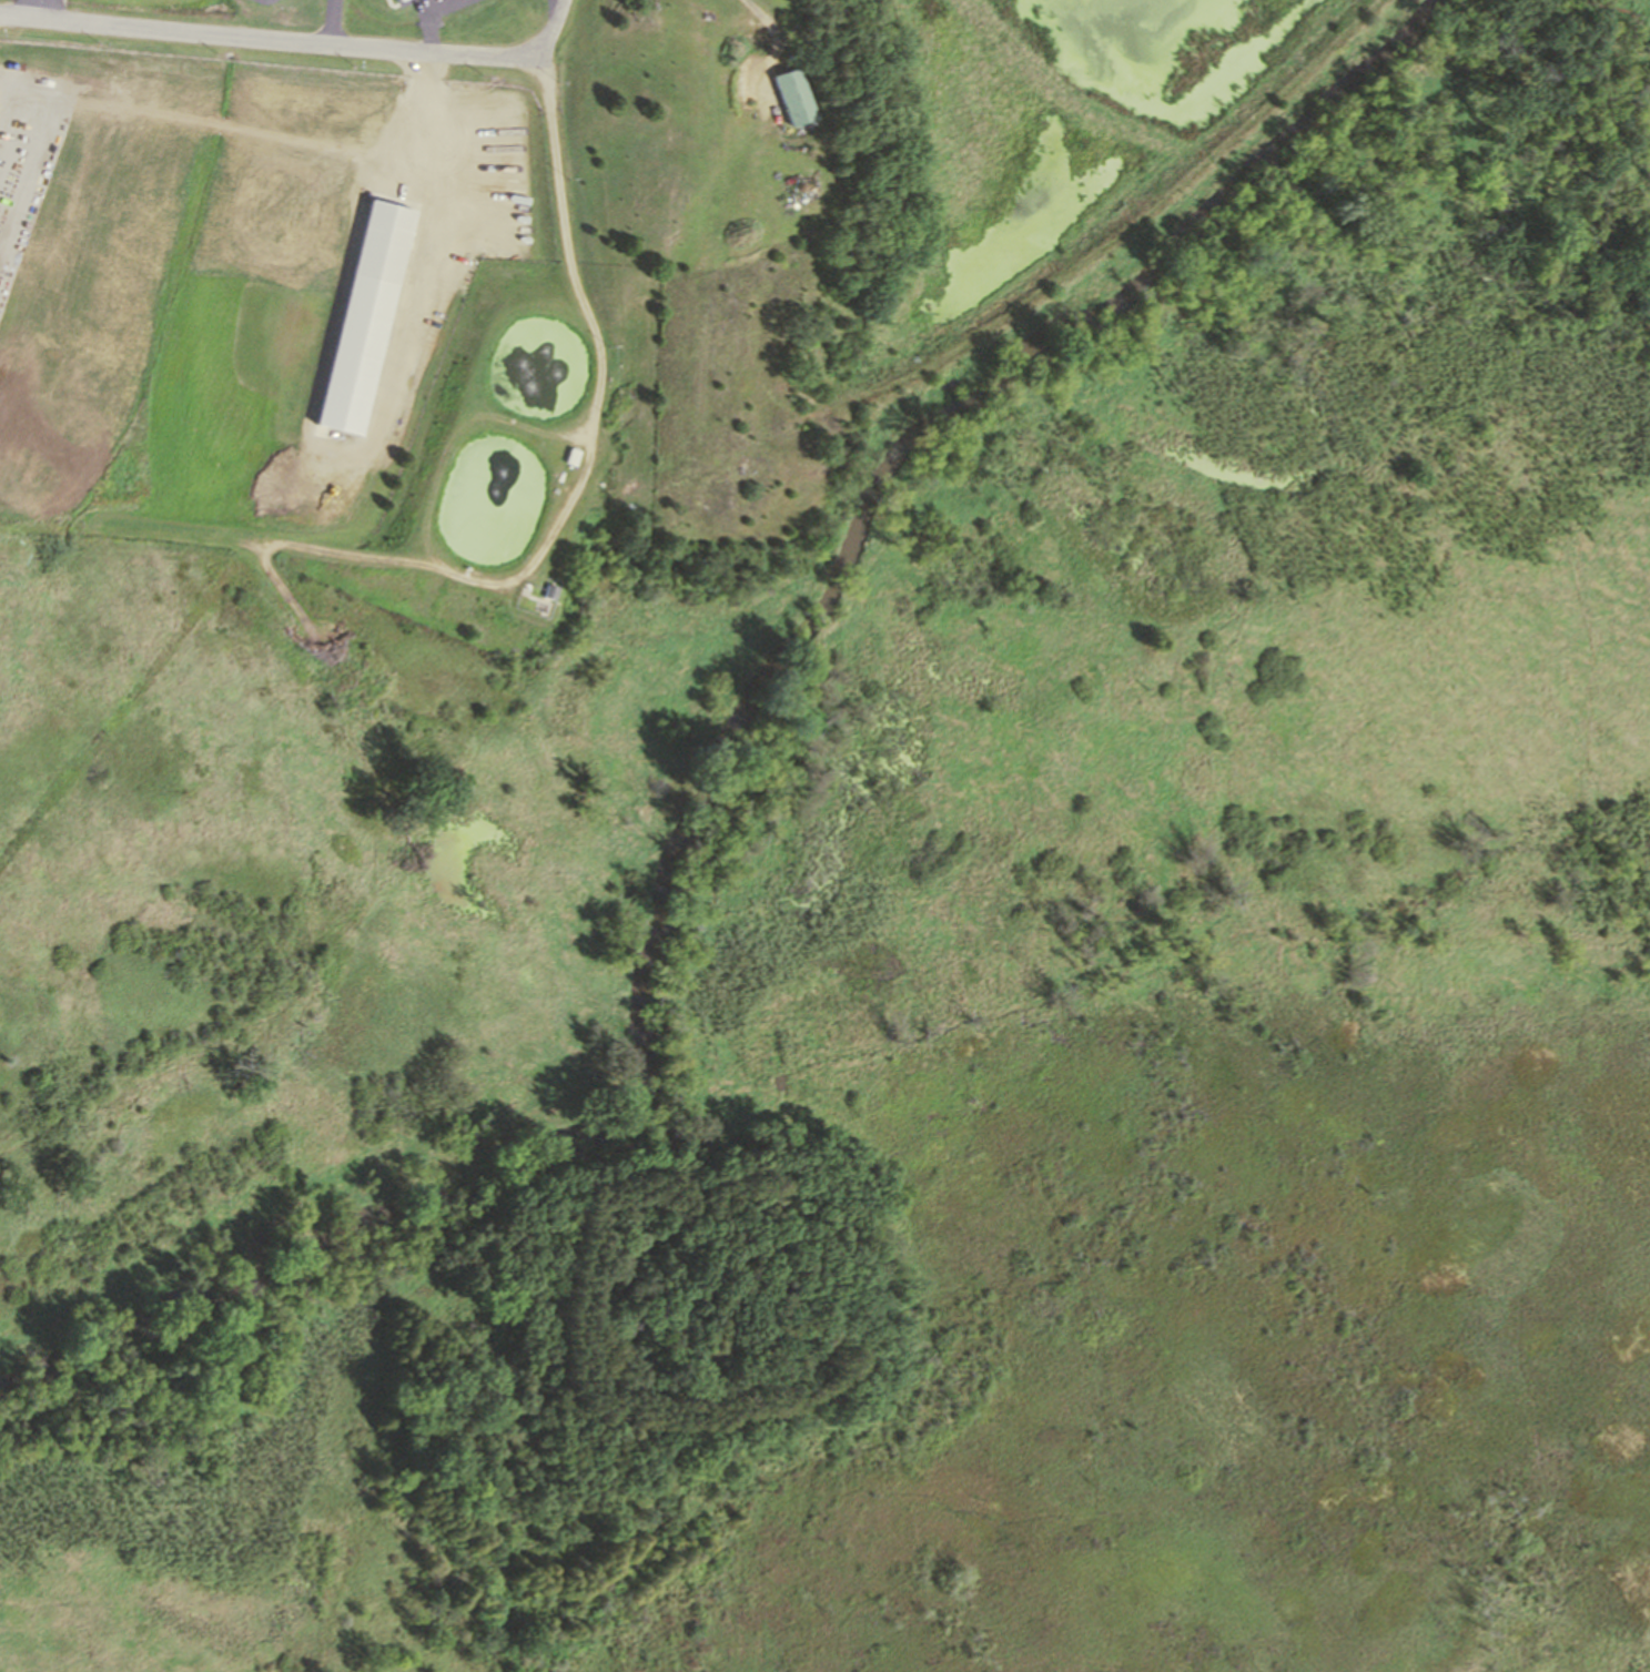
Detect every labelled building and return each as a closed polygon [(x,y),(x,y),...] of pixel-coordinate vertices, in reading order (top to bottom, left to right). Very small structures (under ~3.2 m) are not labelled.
[(792,68),(771,75),(788,125),(810,119),(792,68)] [(312,422),(366,197),(417,211),(364,435),(312,422)]
